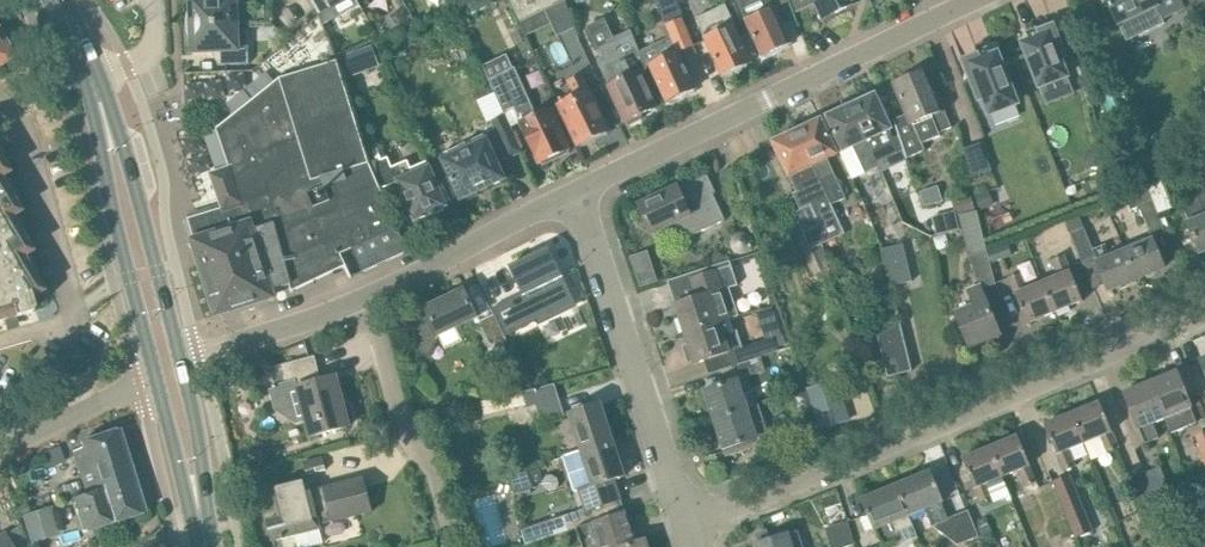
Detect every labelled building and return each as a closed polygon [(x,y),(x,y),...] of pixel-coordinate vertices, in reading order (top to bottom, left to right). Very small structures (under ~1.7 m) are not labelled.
[(239,23),(238,0),(191,0),(191,9),(190,10),(188,14),(187,19),(187,23),(187,25),(239,23)] [(320,15),(320,17),(321,16),(324,25),(361,5),(358,0),(311,0),(320,15)] [(520,21),(524,19),(550,8),(567,1),(567,0),(511,0),(520,21)] [(666,25),(683,18),(676,0),(656,0),(666,25)] [(739,2),(763,57),(766,55),(767,58),(778,53),(777,50),(792,44),(775,7),(790,1),(789,0),(737,0),(739,2)] [(797,11),(815,2),(823,19),(860,1),(860,0),(792,0),(797,11)] [(1128,40),(1164,23),(1162,19),(1186,8),(1182,0),(1108,0),(1128,40)] [(1192,6),(1196,12),(1204,8),(1204,0),(1190,0),(1192,6)] [(430,14),(430,2),(412,2),(412,14),(430,14)] [(737,69),(751,62),(730,15),(725,5),(697,18),(707,38),(706,38),(723,76),(726,75),(727,77),(738,72),(737,69)] [(631,30),(614,38),(606,19),(590,25),(587,33),(596,53),(601,51),(604,58),(598,61),(626,122),(628,121),(630,125),(643,119),(641,115),(657,107),(641,72),(648,69),(647,67),(641,51),(640,51),(631,30)] [(239,23),(187,25),(187,28),(188,31),(189,33),(190,36),(191,39),(192,41),(193,52),(214,51),(221,51),(221,65),(250,63),(248,23),(239,23)] [(1063,59),(1067,57),(1054,25),(1028,36),(1031,42),(1024,44),(1040,88),(1070,77),(1063,59)] [(0,35),(0,64),(13,57),(0,35)] [(671,101),(672,103),(683,98),(682,95),(696,89),(678,51),(672,36),(666,39),(641,51),(647,67),(651,65),(668,102),(671,101)] [(348,77),(361,73),(353,51),(340,56),(348,77)] [(988,115),(1004,108),(1017,103),(998,55),(992,57),(989,51),(963,61),(979,102),(982,100),(988,115)] [(385,189),(373,162),(339,60),(338,60),(281,79),(278,78),(239,111),(218,128),(217,128),(230,168),(212,174),(224,208),(189,219),(196,241),(195,241),(218,313),(274,296),(271,290),(290,285),(293,290),(345,267),(351,277),(353,277),(342,256),(353,250),(364,271),(409,251),(398,230),(396,231),(382,190),(385,189)] [(513,69),(489,80),(505,114),(506,114),(514,110),(521,122),(540,163),(542,162),(555,156),(556,159),(568,153),(567,150),(570,149),(551,109),(537,116),(530,103),(514,68),(513,69)] [(901,82),(894,85),(907,114),(896,119),(899,135),(907,159),(908,158),(925,150),(922,144),(941,136),(940,133),(952,128),(928,71),(912,77),(909,74),(901,77),(901,82)] [(594,137),(609,130),(581,74),(567,81),(575,95),(559,103),(578,144),(582,143),(583,146),(595,140),(594,137)] [(1113,88),(1100,92),(1107,113),(1120,108),(1113,88)] [(875,94),(852,105),(880,166),(883,172),(908,160),(907,159),(899,135),(894,137),(891,130),(892,129),(886,116),(877,98),(875,94)] [(866,173),(880,166),(852,105),(828,117),(844,151),(843,156),(853,179),(866,173)] [(521,122),(514,110),(506,114),(512,127),(521,122)] [(522,152),(512,130),(513,130),(512,127),(506,114),(505,114),(491,121),(498,137),(498,136),(508,158),(522,152)] [(798,130),(832,204),(846,197),(828,159),(838,155),(821,120),(798,130)] [(798,130),(774,142),(797,192),(794,194),(801,209),(812,204),(821,224),(804,233),(823,273),(832,269),(821,245),(831,240),(846,234),(832,204),(798,130)] [(487,139),(443,160),(462,200),(465,198),(466,201),(479,196),(477,193),(506,179),(487,139)] [(963,149),(973,177),(992,171),(981,143),(963,149)] [(9,173),(0,157),(0,179),(9,173)] [(388,157),(373,162),(385,189),(399,182),(415,221),(433,213),(434,216),(446,211),(444,208),(447,206),(430,166),(428,161),(412,168),(408,160),(393,167),(388,157)] [(653,233),(672,225),(674,224),(693,235),(726,220),(714,194),(716,193),(708,175),(679,188),(678,186),(639,204),(653,233)] [(39,286),(23,259),(32,253),(11,218),(21,213),(0,179),(0,321),(34,312),(31,299),(44,291),(39,286)] [(1153,185),(1148,187),(1153,199),(1158,213),(1172,208),(1162,182),(1153,185)] [(944,202),(938,186),(920,192),(925,206),(944,202)] [(1125,197),(1130,209),(1139,205),(1153,199),(1149,188),(1125,197)] [(995,205),(988,189),(974,194),(981,211),(995,205)] [(1183,205),(1190,223),(1188,224),(1200,253),(1204,251),(1204,195),(1183,205)] [(959,215),(974,211),(971,196),(952,200),(956,216),(959,215)] [(1153,199),(1139,205),(1150,235),(1164,229),(1158,213),(1153,199)] [(988,251),(981,225),(978,210),(974,211),(959,215),(969,256),(973,269),(990,263),(987,251),(988,251)] [(1126,250),(1111,256),(1106,243),(1094,249),(1080,216),(1066,222),(1075,242),(1074,243),(1082,262),(1095,257),(1108,290),(1137,278),(1126,250)] [(1065,219),(1040,230),(1050,254),(1074,243),(1075,242),(1066,222),(1065,219)] [(753,239),(753,238),(752,238),(752,237),(752,236),(751,236),(750,235),(750,234),(749,234),(748,233),(747,233),(746,232),(745,232),(744,232),(743,232),(742,232),(741,232),(740,232),(739,232),(738,232),(738,233),(737,233),(736,233),(736,234),(735,234),(735,235),(734,235),(734,236),(733,236),(733,237),(732,237),(732,238),(732,239),(731,240),(731,241),(731,242),(731,243),(731,244),(731,245),(731,246),(732,247),(732,248),(732,249),(733,249),(733,250),(734,251),(735,252),(736,253),(737,253),(737,254),(738,254),(739,254),(740,254),(740,255),(741,255),(742,255),(743,255),(744,255),(745,254),(746,254),(747,254),(748,253),(749,253),(749,252),(750,252),(751,251),(752,250),(752,249),(753,249),(753,248),(753,247),(753,246),(754,246),(754,245),(754,244),(754,243),(754,242),(754,241),(753,240),(753,239)] [(1137,278),(1165,267),(1153,238),(1126,250),(1137,278)] [(904,243),(883,249),(892,286),(913,281),(904,243)] [(1008,244),(988,251),(987,251),(990,263),(1013,255),(1008,244)] [(523,293),(491,309),(494,315),(504,336),(536,320),(538,319),(540,322),(576,305),(563,277),(549,248),(510,266),(523,293)] [(757,252),(749,254),(753,266),(761,264),(757,252)] [(1056,312),(1083,301),(1064,254),(1051,260),(1058,277),(1043,283),(1056,312)] [(729,319),(740,316),(730,288),(739,285),(732,265),(692,278),(698,297),(676,304),(686,333),(729,319)] [(658,282),(655,272),(638,278),(642,287),(658,282)] [(1019,273),(1009,277),(1028,323),(1056,312),(1043,283),(1027,290),(1020,272),(1019,273)] [(969,347),(1001,334),(981,285),(967,290),(973,305),(955,312),(969,347)] [(407,325),(424,361),(431,357),(439,334),(446,349),(463,340),(457,328),(478,317),(464,289),(426,307),(429,315),(407,325)] [(772,306),(758,311),(762,325),(777,321),(772,306)] [(493,315),(480,322),(493,350),(493,351),(507,344),(508,343),(509,343),(506,336),(505,337),(504,336),(494,315),(493,315)] [(689,344),(683,346),(689,363),(695,361),(696,363),(706,360),(725,354),(729,367),(738,364),(761,357),(780,350),(778,347),(775,336),(766,340),(742,348),(730,352),(725,335),(734,332),(729,319),(686,333),(689,344)] [(782,335),(777,321),(762,325),(761,326),(766,340),(775,336),(778,347),(786,344),(783,334),(782,335)] [(900,321),(876,327),(888,377),(913,371),(900,321)] [(493,350),(487,353),(498,377),(518,367),(507,344),(493,351),(493,350)] [(274,389),(270,389),(275,410),(297,424),(306,421),(310,436),(327,432),(350,426),(337,376),(322,381),(321,376),(312,379),(307,359),(316,357),(315,356),(271,367),(275,385),(273,386),(274,389)] [(738,364),(743,378),(766,371),(761,357),(738,364)] [(226,374),(229,384),(241,380),(238,370),(234,371),(226,374)] [(1184,428),(1183,427),(1197,422),(1191,408),(1193,407),(1177,371),(1151,381),(1166,418),(1172,433),(1184,428)] [(522,392),(524,391),(519,373),(506,376),(510,395),(522,392)] [(844,402),(837,379),(806,390),(814,412),(844,402)] [(714,419),(748,408),(739,380),(733,381),(704,391),(714,419)] [(1154,423),(1166,418),(1151,381),(1124,392),(1139,430),(1141,429),(1146,442),(1159,437),(1154,423)] [(524,391),(522,392),(526,406),(527,405),(528,408),(537,405),(543,424),(566,416),(555,384),(524,392),(524,391)] [(465,392),(469,406),(482,402),(478,388),(465,392)] [(806,390),(793,394),(800,417),(814,412),(806,390)] [(485,416),(482,402),(469,406),(472,419),(485,416)] [(1073,413),(1085,443),(1102,436),(1108,452),(1119,447),(1100,402),(1073,413)] [(582,450),(613,439),(601,403),(570,414),(582,450)] [(748,408),(714,419),(726,456),(771,441),(759,405),(748,409),(748,408)] [(1069,450),(1085,443),(1073,413),(1045,425),(1064,471),(1076,466),(1069,450)] [(1194,435),(1200,451),(1204,464),(1204,431),(1194,435)] [(118,433),(81,445),(83,450),(73,454),(83,483),(88,481),(90,486),(104,481),(105,483),(132,475),(118,433)] [(991,447),(1003,476),(1019,470),(1026,486),(1038,481),(1018,436),(991,447)] [(526,544),(569,530),(626,512),(615,479),(625,476),(613,439),(582,450),(562,456),(574,492),(578,491),(584,509),(564,516),(522,530),(526,544)] [(47,468),(66,461),(60,447),(42,454),(47,468)] [(987,483),(1003,476),(991,447),(963,459),(982,504),(994,499),(987,483)] [(324,457),(305,462),(307,474),(326,470),(324,457)] [(1157,500),(1172,493),(1160,466),(1146,472),(1157,500)] [(529,470),(508,476),(512,494),(534,488),(529,470)] [(941,501),(942,500),(943,500),(932,471),(898,485),(909,514),(925,507),(933,525),(957,545),(980,536),(974,522),(969,509),(948,518),(941,501)] [(1146,472),(1125,481),(1142,521),(1162,513),(1156,500),(1157,500),(1146,472)] [(1076,538),(1094,531),(1070,474),(1053,482),(1070,522),(1076,538)] [(74,499),(84,531),(144,512),(132,475),(105,483),(104,481),(90,486),(88,481),(83,483),(87,495),(74,499)] [(373,511),(364,478),(312,492),(310,482),(274,491),(280,517),(269,520),(274,541),(295,535),(298,546),(308,546),(324,543),(321,529),(320,525),(373,511)] [(909,514),(898,485),(862,500),(874,528),(877,527),(884,545),(901,539),(898,532),(914,526),(909,514)] [(18,505),(21,513),(31,509),(28,501),(18,505)] [(31,544),(61,534),(53,506),(22,516),(31,544)] [(478,513),(487,545),(508,539),(499,507),(478,513)] [(578,528),(584,546),(648,546),(646,539),(636,543),(626,514),(626,512),(578,528)] [(992,534),(985,517),(974,522),(980,536),(981,538),(992,534)] [(826,529),(832,546),(847,546),(856,544),(849,521),(826,529)] [(755,545),(756,546),(805,546),(799,530),(771,540),(767,530),(755,534),(759,544),(755,545)]
